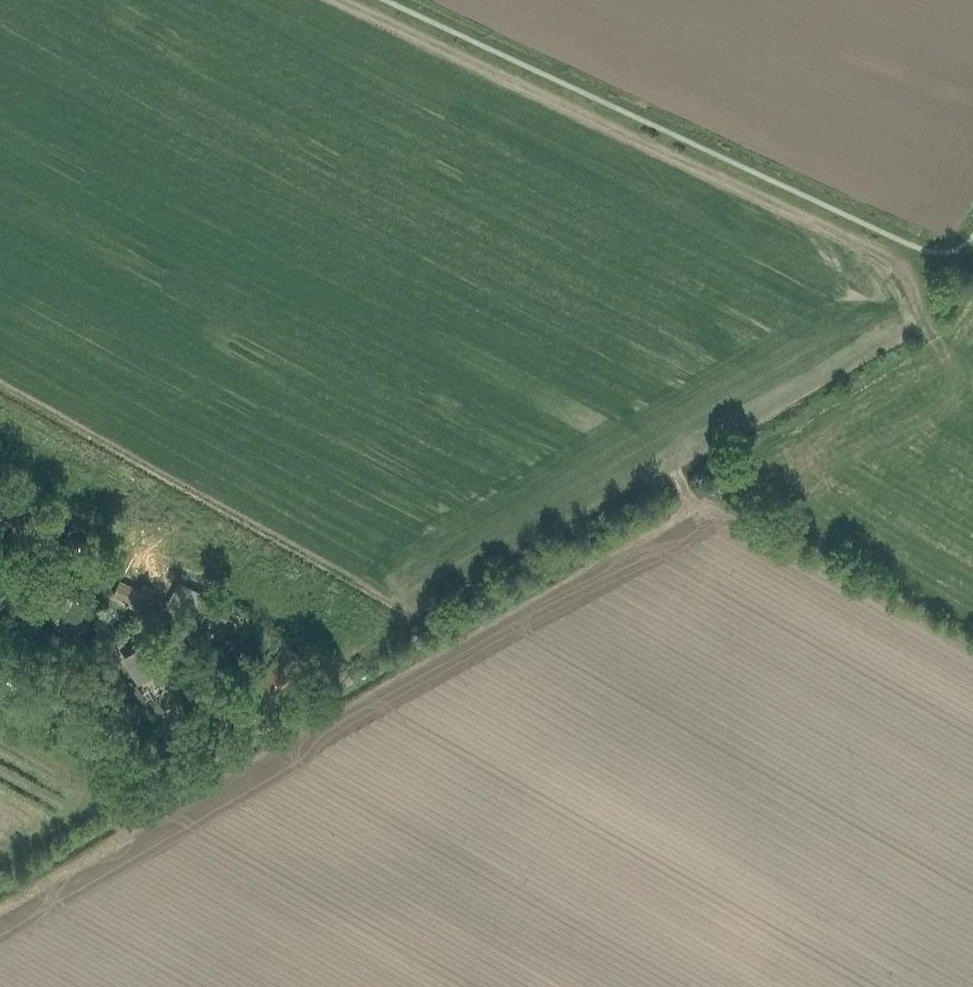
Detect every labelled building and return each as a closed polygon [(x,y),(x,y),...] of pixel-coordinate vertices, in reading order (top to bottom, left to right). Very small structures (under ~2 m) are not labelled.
[(85,561),(100,532),(75,519),(60,548),(85,561)] [(189,617),(190,615),(198,619),(210,596),(179,580),(166,605),(189,617)] [(146,613),(157,592),(142,585),(140,590),(122,582),(114,598),(146,613)] [(166,664),(148,638),(121,658),(139,683),(166,664)] [(128,691),(141,711),(151,704),(144,694),(137,685),(128,691)] [(118,703),(124,699),(116,689),(108,694),(116,705),(118,703)]
